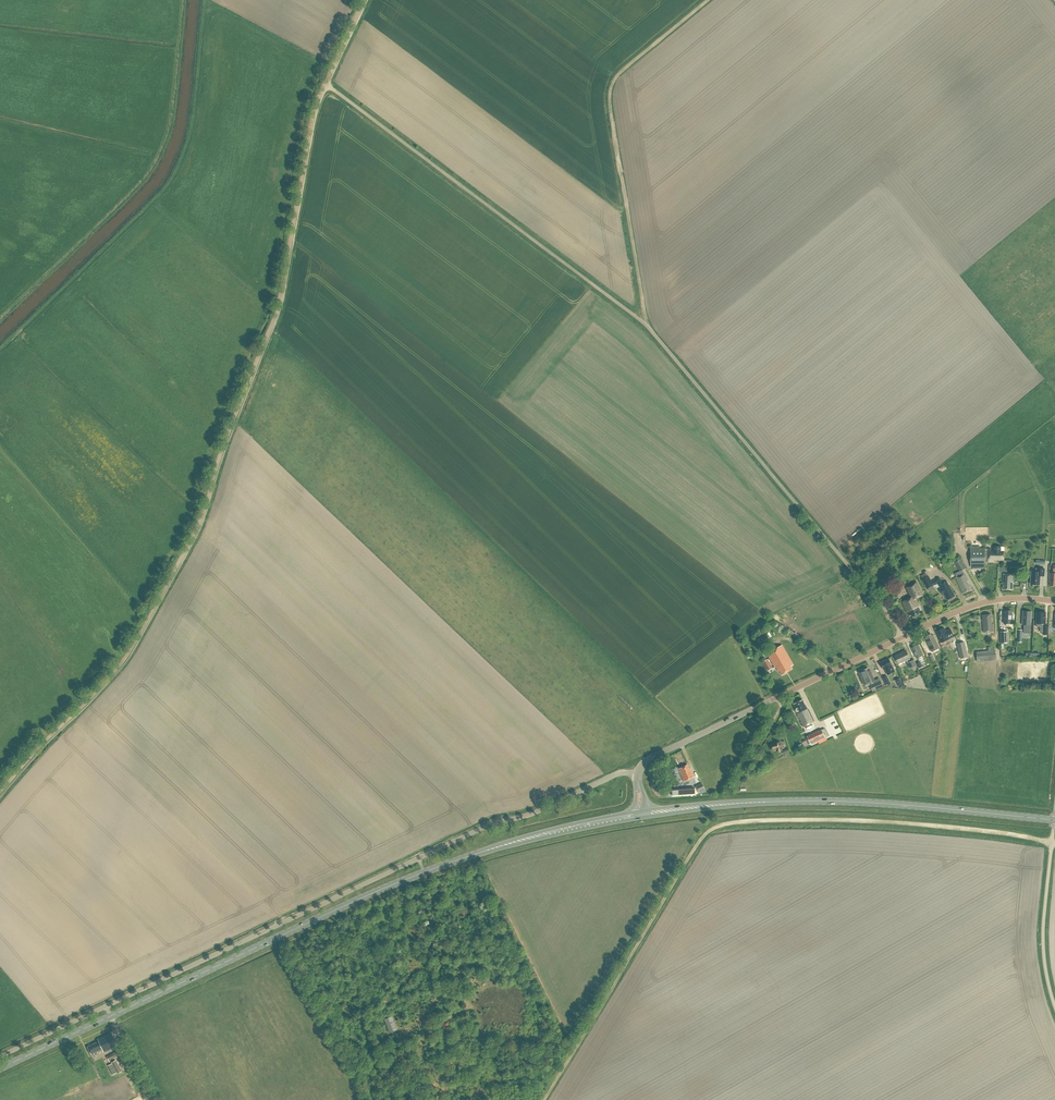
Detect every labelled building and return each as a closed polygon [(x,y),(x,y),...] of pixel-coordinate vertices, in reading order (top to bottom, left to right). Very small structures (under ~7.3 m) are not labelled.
[(970,567),(984,567),(984,548),(987,548),(987,542),(982,542),(982,546),(970,546),(970,567)] [(988,552),(988,561),(993,561),(993,560),(1003,560),(1003,552),(988,552)] [(966,569),(961,560),(955,563),(960,571),(966,569)] [(1040,576),(1044,576),(1044,569),(1037,568),(1036,572),(1031,571),(1031,584),(1040,585),(1040,576)] [(955,578),(963,594),(971,590),(969,587),(971,586),(969,583),(968,584),(967,581),(968,580),(965,573),(955,578)] [(1004,589),(1012,590),(1013,584),(1012,584),(1013,575),(1003,574),(1003,580),(1004,580),(1004,584),(1003,584),(1003,586),(1004,586),(1004,589)] [(944,594),(948,600),(955,596),(947,581),(943,584),(939,577),(932,582),(928,576),(922,580),(927,589),(938,583),(941,588),(939,589),(941,593),(942,593),(943,594),(944,594)] [(909,616),(912,615),(913,617),(921,614),(919,611),(920,611),(918,607),(920,606),(916,599),(923,596),(917,582),(908,586),(910,590),(913,597),(902,602),(909,616)] [(1005,612),(1004,624),(1012,624),(1013,612),(1011,612),(1011,611),(1006,610),(1006,612),(1005,612)] [(1023,611),(1022,625),(1024,625),(1025,625),(1026,625),(1026,627),(1024,627),(1024,626),(1024,633),(1030,633),(1031,611),(1023,611)] [(1036,623),(1037,623),(1036,627),(1043,627),(1043,634),(1048,634),(1048,626),(1045,626),(1045,623),(1046,612),(1036,612),(1036,623)] [(982,615),(984,632),(994,631),(993,624),(992,624),(991,614),(982,615)] [(949,639),(954,636),(951,629),(946,631),(944,628),(937,631),(941,638),(939,639),(941,643),(949,639)] [(760,637),(764,642),(770,639),(766,633),(760,637)] [(933,636),(932,636),(931,634),(926,637),(927,639),(926,639),(932,652),(939,649),(933,636)] [(961,658),(967,657),(964,642),(957,644),(961,658)] [(918,644),(911,648),(917,659),(924,655),(918,644)] [(778,672),(780,671),(782,675),(793,669),(791,666),(793,665),(782,645),(767,654),(775,668),(776,667),(778,672)] [(976,651),(977,661),(996,660),(995,649),(976,651)] [(899,663),(906,660),(910,669),(917,666),(914,660),(911,661),(906,650),(902,652),(903,652),(895,656),(899,663)] [(888,675),(895,671),(889,658),(880,662),(884,669),(885,669),(888,675)] [(768,659),(762,662),(767,670),(773,667),(768,659)] [(865,685),(870,682),(871,685),(870,685),(873,691),(883,687),(880,680),(875,683),(874,681),(875,680),(871,670),(870,670),(869,668),(859,672),(859,673),(860,673),(865,685)] [(807,709),(802,700),(794,704),(799,713),(797,714),(803,727),(815,721),(809,709),(807,709)] [(807,736),(811,745),(826,738),(822,729),(807,736)] [(775,743),(771,744),(773,750),(777,749),(777,751),(782,750),(781,746),(785,745),(785,741),(780,742),(780,741),(775,743)] [(689,768),(687,764),(678,768),(680,771),(679,771),(684,781),(694,777),(689,768)] [(701,783),(695,785),(698,792),(704,789),(701,783)] [(391,1016),(385,1018),(390,1032),(396,1030),(391,1016)] [(87,1046),(91,1054),(102,1049),(104,1052),(118,1045),(112,1032),(98,1039),(99,1041),(87,1046)] [(107,1056),(109,1062),(124,1054),(121,1049),(107,1056)] [(111,1062),(116,1073),(117,1074),(121,1071),(115,1060),(111,1062)]
